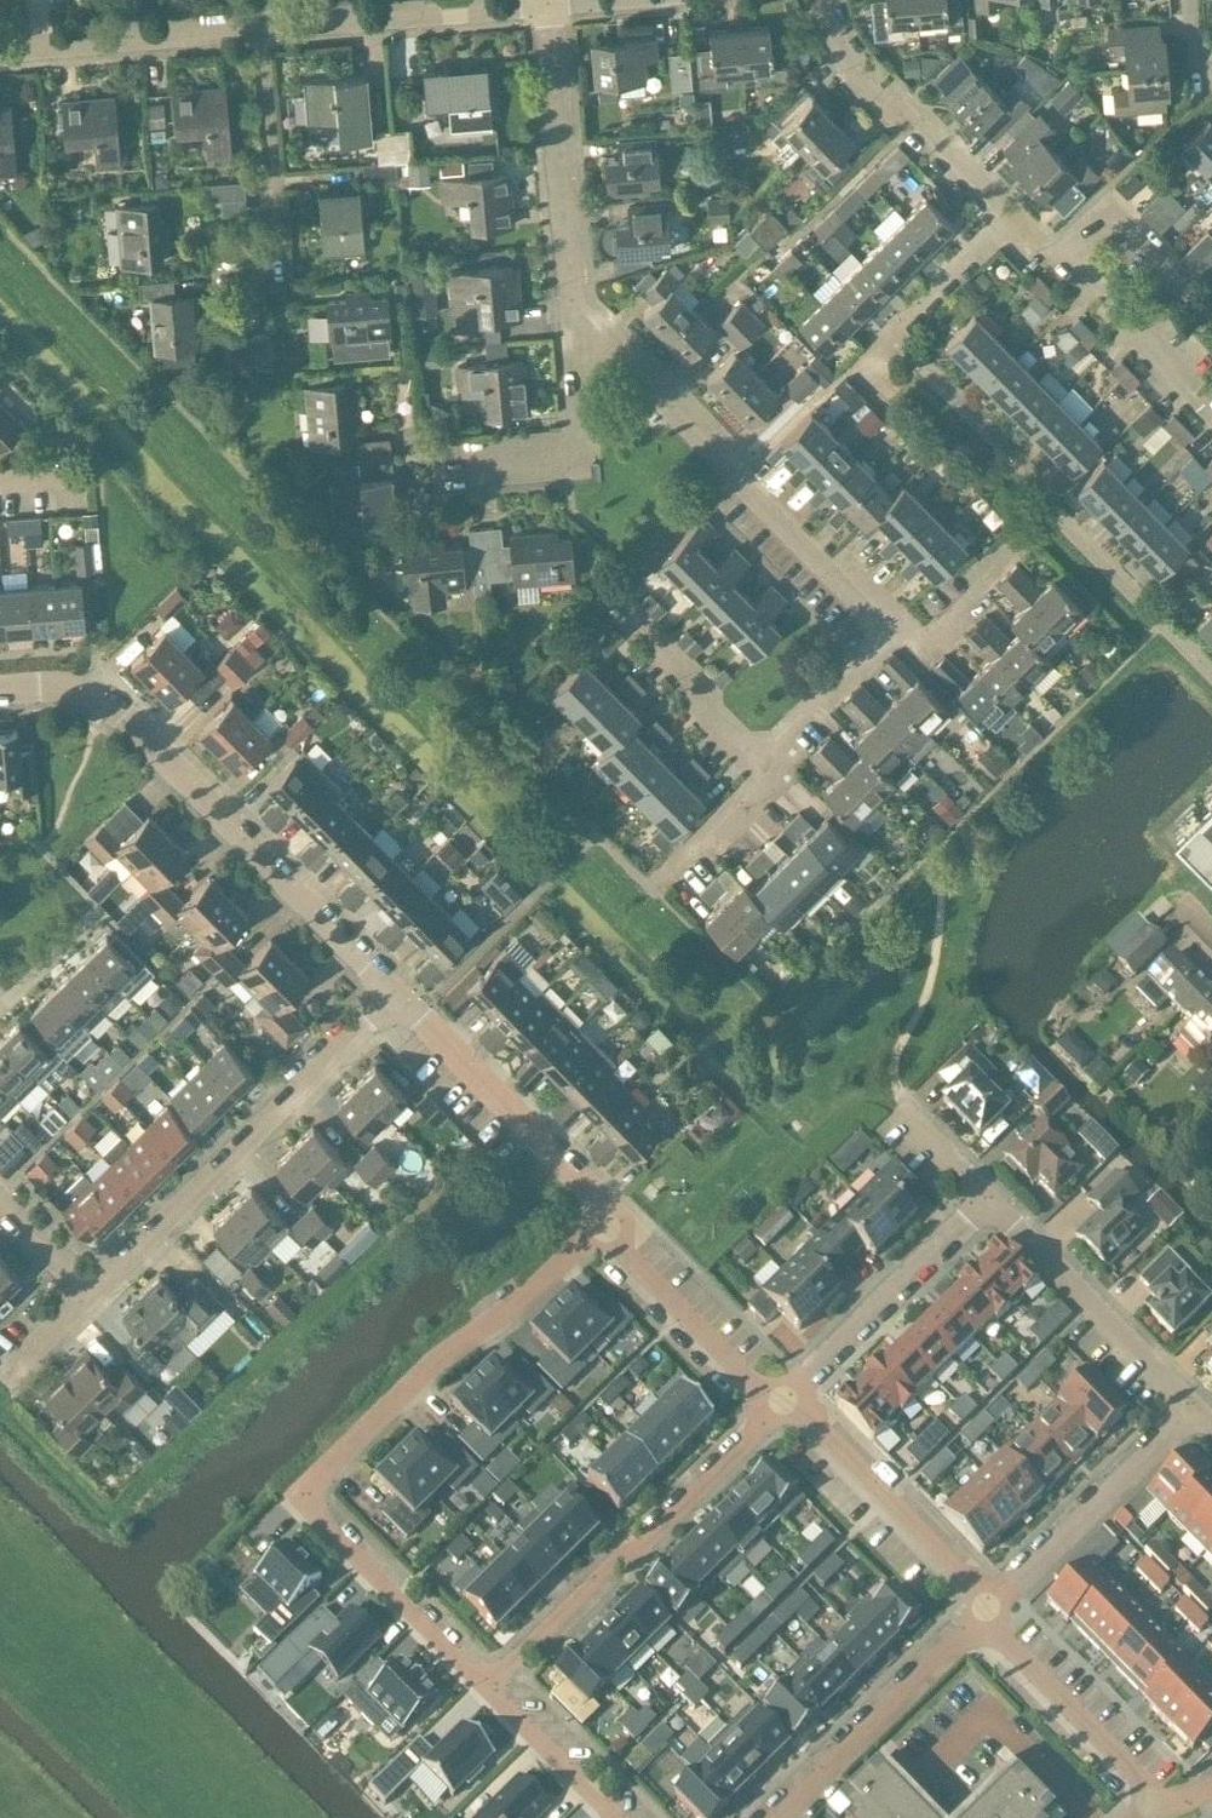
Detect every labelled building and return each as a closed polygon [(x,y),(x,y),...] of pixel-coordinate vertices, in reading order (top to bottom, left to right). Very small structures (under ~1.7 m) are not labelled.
[(878,37),(903,35),(902,24),(920,22),(918,0),(874,0),(878,37)] [(920,22),(934,20),(935,34),(962,32),(960,0),(918,0),(920,22)] [(978,8),(1001,5),(1000,0),(977,0),(978,8)] [(980,13),(967,14),(968,35),(982,34),(980,13)] [(1127,52),(1128,69),(1167,65),(1164,37),(1161,37),(1161,24),(1110,28),(1112,53),(1127,52)] [(743,84),(790,80),(787,42),(772,43),(771,26),(739,28),(742,70),(743,84)] [(742,70),(739,28),(708,30),(709,48),(696,49),(699,87),(726,85),(726,72),(742,70)] [(641,56),(654,54),(653,36),(595,41),(598,80),(643,76),(641,56)] [(691,87),(688,51),(669,53),(672,89),(691,87)] [(939,88),(962,111),(990,83),(961,54),(935,77),(942,85),(939,88)] [(426,104),(448,102),(451,132),(492,129),(486,65),(445,68),(446,69),(423,71),(426,104)] [(1167,65),(1128,69),(1130,87),(1115,88),(1117,113),(1167,109),(1166,94),(1169,94),(1167,65)] [(373,139),(367,76),(303,81),(307,122),(338,120),(340,142),(373,139)] [(1073,80),(1054,97),(1065,110),(1085,94),(1073,80)] [(990,83),(962,111),(983,132),(986,130),(994,138),(1030,104),(1014,87),(1003,96),(990,83)] [(803,148),(834,119),(814,99),(816,97),(805,86),(763,126),(781,144),(779,152),(789,162),(803,148)] [(209,155),(229,153),(224,88),(174,92),(177,131),(207,129),(209,155)] [(98,166),(120,164),(115,98),(63,102),(66,140),(96,138),(98,166)] [(16,174),(10,107),(0,108),(0,175),(16,174)] [(1011,161),(1031,182),(1058,156),(1045,142),(1056,132),(1040,115),(1004,149),(1014,159),(1011,161)] [(834,119),(803,148),(814,159),(804,169),(823,190),(851,163),(842,153),(855,141),(834,119)] [(1211,161),(1211,120),(1210,119),(1183,145),(1205,168),(1211,161)] [(407,129),(391,130),(394,162),(395,162),(410,161),(407,129)] [(378,162),(378,163),(394,162),(391,130),(375,132),(378,162)] [(647,170),(658,169),(655,138),(619,142),(620,156),(606,157),(609,190),(648,186),(647,170)] [(1058,156),(1031,182),(1052,204),(1055,201),(1062,209),(1099,174),(1083,158),(1071,169),(1058,156)] [(442,174),(463,172),(462,159),(441,160),(442,174)] [(467,162),(468,177),(492,175),(491,160),(467,162)] [(428,161),(409,162),(409,184),(429,183),(428,161)] [(364,180),(396,178),(395,162),(394,162),(378,163),(378,162),(362,164),(364,180)] [(875,168),(865,178),(875,188),(886,178),(875,168)] [(473,227),(511,224),(507,174),(492,175),(468,177),(442,180),(444,200),(471,198),(473,227)] [(875,188),(865,178),(854,188),(865,198),(875,188)] [(247,213),(246,198),(245,181),(212,184),(213,201),(222,200),(222,215),(247,213)] [(1175,197),(1165,187),(1140,212),(1150,221),(1175,197)] [(372,190),(359,191),(359,189),(318,193),(324,254),(364,251),(360,206),(374,205),(372,190)] [(727,195),(707,197),(709,221),(729,219),(727,195)] [(933,245),(954,224),(926,196),(905,217),(933,245)] [(1175,197),(1150,221),(1160,232),(1185,207),(1175,197)] [(160,241),(166,240),(164,219),(157,220),(156,202),(117,206),(122,264),(161,261),(160,241)] [(659,252),(658,247),(668,246),(668,234),(665,204),(630,207),(631,222),(617,223),(619,239),(614,240),(615,252),(620,252),(620,255),(624,255),(625,260),(642,259),(641,254),(659,252)] [(833,208),(823,218),(833,229),(844,218),(833,208)] [(771,209),(749,230),(766,247),(787,227),(771,209)] [(905,217),(883,239),(911,267),(933,245),(905,217)] [(833,229),(823,218),(812,228),(823,239),(833,229)] [(1208,231),(1183,256),(1192,265),(1211,246),(1211,235),(1208,231)] [(863,259),(891,287),(911,267),(883,239),(863,259)] [(1192,265),(1202,275),(1211,266),(1211,246),(1192,265)] [(791,271),(802,261),(791,250),(781,260),(791,271)] [(863,259),(842,280),(870,308),(891,287),(863,259)] [(791,271),(781,260),(770,271),(781,281),(791,271)] [(645,312),(666,334),(694,307),(673,285),(678,280),(667,267),(640,293),(652,305),(645,312)] [(481,321),(520,318),(517,268),(450,272),(451,293),(479,291),(481,321)] [(436,313),(432,272),(412,274),(416,315),(436,313)] [(1027,286),(1037,296),(1048,285),(1038,275),(1027,286)] [(141,302),(152,300),(157,349),(162,349),(163,365),(197,362),(195,345),(190,296),(171,298),(169,280),(139,284),(141,302)] [(821,302),(849,330),(870,308),(842,280),(821,302)] [(1037,296),(1048,305),(1058,295),(1048,285),(1037,296)] [(348,300),(328,301),(331,340),(336,339),(337,354),(367,352),(366,338),(389,336),(386,297),(368,298),(368,292),(347,293),(348,300)] [(716,326),(728,338),(754,313),(742,300),(716,326)] [(849,330),(821,302),(799,323),(827,351),(849,330)] [(694,307),(666,334),(687,357),(715,329),(694,307)] [(728,338),(739,349),(765,323),(754,313),(728,338)] [(946,341),(968,363),(996,336),(976,315),(946,341)] [(1078,338),(1089,327),(1080,318),(1069,328),(1052,332),(1056,360),(1078,338)] [(1099,338),(1089,327),(1078,338),(1088,349),(1099,338)] [(269,334),(252,335),(255,363),(256,368),(272,367),(269,334)] [(968,363),(989,384),(1017,356),(996,336),(968,363)] [(488,363),(507,362),(505,342),(486,344),(488,363)] [(729,399),(738,391),(757,373),(736,351),(708,378),(729,399)] [(799,401),(820,381),(824,386),(836,375),(816,354),(804,365),(783,385),(799,401)] [(989,384),(1009,405),(1038,377),(1017,356),(989,384)] [(489,414),(528,410),(524,360),(507,362),(488,363),(457,366),(459,387),(487,385),(489,414)] [(1130,369),(1121,360),(1109,371),(1118,381),(1130,369)] [(1118,381),(1128,392),(1141,381),(1130,369),(1118,381)] [(757,373),(738,391),(729,399),(750,421),(778,394),(757,373)] [(1009,405),(1030,426),(1058,398),(1038,377),(1009,405)] [(347,422),(354,421),(353,400),(345,401),(345,384),(306,387),(311,446),(349,442),(347,422)] [(859,391),(858,390),(847,400),(856,409),(866,399),(862,394),(859,391)] [(1030,426),(1051,447),(1079,419),(1058,398),(1030,426)] [(24,426),(0,402),(0,449),(24,426)] [(1144,434),(1162,416),(1152,406),(1133,423),(1144,434)] [(870,434),(883,420),(871,408),(858,422),(870,434)] [(803,462),(833,432),(813,411),(768,454),(776,463),(790,449),(803,462)] [(1163,425),(1172,434),(1183,423),(1174,414),(1163,425)] [(1079,419),(1051,447),(1072,469),(1101,441),(1079,419)] [(1194,434),(1183,423),(1172,434),(1182,445),(1194,434)] [(833,432),(803,462),(789,476),(797,484),(811,470),(823,482),(853,453),(833,432)] [(389,454),(392,454),(390,438),(357,441),(359,457),(389,454)] [(853,453),(823,482),(808,496),(817,505),(831,491),(843,504),(874,474),(853,453)] [(359,457),(361,479),(329,481),(332,521),(396,517),(393,477),(394,476),(392,454),(389,454),(359,457)] [(1075,487),(1096,509),(1124,481),(1103,459),(1075,487)] [(837,526),(852,511),(864,523),(893,494),(874,474),(843,504),(829,518),(837,526)] [(1096,509),(1116,530),(1145,502),(1124,481),(1096,509)] [(893,494),(864,523),(859,527),(867,536),(882,521),(894,533),(924,505),(904,485),(894,495),(893,494)] [(1116,530),(1137,551),(1165,523),(1145,502),(1116,530)] [(914,553),(943,525),(924,505),(894,533),(880,548),(887,556),(902,541),(914,553)] [(41,516),(22,518),(23,532),(42,530),(41,516)] [(8,533),(23,532),(22,518),(7,519),(8,533)] [(662,560),(680,577),(704,552),(695,543),(712,526),(704,518),(662,560)] [(1165,523),(1137,551),(1158,572),(1187,545),(1165,523)] [(943,525),(914,553),(900,567),(908,576),(923,562),(936,576),(966,547),(943,525)] [(549,533),(528,535),(510,536),(510,542),(501,543),(501,526),(486,527),(488,559),(511,557),(513,581),(571,577),(568,538),(549,539),(549,533)] [(486,527),(468,529),(470,546),(442,548),(442,542),(421,544),(422,551),(402,552),(404,590),(412,590),(413,603),(443,601),(442,587),(463,585),(463,582),(473,580),(475,592),(490,589),(488,559),(486,527)] [(92,542),(75,543),(78,573),(94,572),(92,542)] [(704,552),(680,577),(700,598),(741,555),(733,547),(716,564),(704,552)] [(749,563),(741,555),(700,598),(718,616),(742,591),(731,580),(749,563)] [(1191,555),(1179,566),(1187,574),(1199,563),(1191,555)] [(1062,629),(1083,609),(1053,578),(1040,589),(1017,565),(1008,573),(1062,629)] [(1176,585),(1187,574),(1179,566),(1168,577),(1176,585)] [(1011,619),(1020,630),(1021,629),(1040,649),(1041,648),(1062,629),(1008,573),(997,583),(1021,609),(1011,619)] [(154,607),(166,619),(196,589),(184,577),(154,607)] [(65,633),(67,628),(86,625),(81,582),(55,585),(59,634),(65,633)] [(718,616),(736,634),(778,592),(770,584),(753,602),(742,591),(718,616)] [(55,585),(28,587),(32,631),(50,629),(54,635),(59,634),(55,585)] [(3,590),(7,639),(13,638),(15,633),(32,631),(28,587),(3,590)] [(648,610),(659,600),(650,591),(639,602),(648,610)] [(778,592),(736,634),(755,653),(779,629),(768,618),(786,600),(778,592)] [(667,609),(659,600),(648,610),(657,619),(667,609)] [(1182,627),(1193,617),(1177,601),(1167,611),(1182,627)] [(1197,623),(1211,639),(1211,609),(1197,623)] [(986,614),(975,625),(1030,679),(1041,690),(1062,669),(1041,648),(1040,649),(1021,629),(1020,630),(1010,640),(986,614)] [(1010,699),(1030,679),(975,625),(966,634),(990,659),(979,669),(1010,699)] [(685,647),(695,637),(686,628),(676,638),(685,647)] [(165,631),(132,663),(150,681),(150,682),(184,650),(183,649),(165,631)] [(695,637),(685,647),(694,656),(704,646),(695,637)] [(214,667),(224,677),(255,648),(245,638),(214,667)] [(553,691),(571,711),(602,680),(592,669),(609,652),(600,643),(583,660),(584,661),(553,691)] [(265,658),(255,648),(224,677),(233,687),(265,658)] [(184,650),(150,682),(169,701),(202,669),(206,673),(216,664),(202,650),(192,659),(184,650)] [(907,687),(896,698),(926,728),(947,707),(893,652),(883,662),(907,687)] [(979,669),(969,679),(945,655),(933,665),(989,720),(988,720),(996,728),(1017,707),(1009,700),(1010,699),(979,669)] [(722,686),(732,676),(724,667),(713,677),(722,686)] [(638,682),(629,673),(617,684),(626,693),(638,682)] [(571,711),(589,729),(621,699),(602,680),(571,711)] [(646,690),(638,682),(626,693),(634,701),(646,690)] [(896,698),(885,709),(861,684),(851,693),(905,748),(926,728),(896,698)] [(854,739),(865,750),(865,749),(884,769),(885,768),(895,778),(896,779),(915,760),(905,749),(905,748),(851,693),(841,703),(866,728),(854,739)] [(232,699),(200,731),(217,749),(218,750),(251,718),(249,717),(232,699)] [(597,755),(598,757),(630,726),(638,717),(621,699),(589,729),(606,746),(597,755)] [(282,733),(293,745),(314,724),(310,720),(302,713),(282,733)] [(251,718),(218,750),(237,769),(269,737),(261,728),(253,721),(251,718)] [(657,719),(645,731),(653,739),(665,728),(657,719)] [(598,757),(616,775),(648,744),(630,726),(598,757)] [(673,736),(665,728),(653,739),(661,748),(673,736)] [(19,749),(17,729),(0,730),(0,778),(11,777),(12,792),(38,790),(34,748),(19,749)] [(830,735),(821,745),(874,799),(895,778),(885,768),(884,769),(865,749),(865,750),(854,760),(830,735)] [(616,775),(634,794),(666,763),(648,744),(616,775)] [(852,820),(874,799),(821,745),(811,754),(835,779),(823,790),(852,820)] [(281,795),(262,814),(269,822),(323,768),(304,749),(301,752),(282,771),(269,783),(281,795)] [(701,765),(693,756),(681,768),(689,776),(701,765)] [(634,794),(652,812),(684,781),(666,763),(634,794)] [(701,765),(689,776),(698,785),(710,773),(701,765)] [(308,823),(334,796),(343,787),(323,768),(269,822),(278,830),(297,812),(308,823)] [(703,801),(684,781),(652,812),(664,824),(652,836),(667,851),(690,829),(682,821),(703,801)] [(300,853),(308,861),(354,816),(334,796),(308,823),(319,834),(300,853)] [(1211,879),(1211,798),(1172,839),(1211,879)] [(791,820),(803,832),(811,824),(800,812),(791,820)] [(112,849),(131,868),(150,851),(166,834),(148,815),(122,840),(103,821),(84,840),(103,859),(112,849)] [(347,861),(373,835),(354,816),(308,861),(315,868),(335,849),(347,861)] [(816,829),(811,824),(803,832),(807,837),(837,868),(857,849),(827,818),(816,829)] [(791,820),(783,828),(794,840),(803,832),(791,820)] [(185,853),(166,834),(150,851),(131,868),(149,887),(139,896),(152,910),(172,891),(159,878),(185,853)] [(338,892),(346,900),(392,855),(373,835),(347,861),(358,873),(338,892)] [(455,866),(469,855),(453,835),(439,846),(455,866)] [(837,868),(807,837),(789,855),(819,886),(837,868)] [(754,857),(766,869),(774,860),(763,848),(754,857)] [(374,888),(386,901),(411,875),(392,855),(346,900),(354,908),(374,888)] [(819,886),(789,855),(770,873),(800,904),(819,886)] [(757,877),(766,869),(754,857),(746,865),(757,877)] [(484,885),(506,908),(520,894),(498,872),(484,885)] [(752,891),(751,892),(772,913),(773,913),(782,922),(800,904),(770,873),(752,891)] [(378,932),(385,939),(431,894),(411,875),(386,901),(398,913),(378,932)] [(708,884),(719,896),(728,888),(716,876),(708,884)] [(175,912),(193,931),(229,896),(210,877),(184,903),(172,891),(152,910),(164,922),(175,912)] [(752,891),(743,882),(724,901),(754,932),(772,913),(751,892),(752,891)] [(700,893),(711,905),(719,896),(708,884),(700,893)] [(449,914),(431,894),(385,939),(393,947),(413,928),(424,939),(449,914)] [(247,915),(229,896),(193,931),(202,940),(193,950),(213,972),(233,953),(221,940),(247,915)] [(754,932),(724,901),(705,920),(734,950),(754,932)] [(424,939),(435,950),(415,970),(432,987),(450,968),(444,961),(470,935),(449,914),(424,939)] [(550,939),(560,929),(550,918),(545,924),(545,934),(550,939)] [(1168,947),(1149,928),(1116,961),(1133,979),(1168,947)] [(109,937),(90,955),(127,992),(130,995),(154,972),(140,957),(117,935),(112,940),(109,937)] [(470,935),(444,961),(450,968),(477,942),(470,935)] [(245,965),(233,953),(213,972),(225,985),(236,973),(254,992),(271,975),(289,958),(271,939),(245,965)] [(508,948),(483,972),(476,965),(442,999),(457,1015),(477,996),(487,1006),(517,977),(527,967),(508,948)] [(90,955),(71,973),(108,1010),(127,992),(90,955)] [(309,978),(289,958),(271,975),(254,992),(265,1003),(256,1012),(287,1044),(305,1025),(283,1003),(309,978)] [(1148,981),(1179,1014),(1204,989),(1172,958),(1148,981)] [(188,970),(177,980),(189,992),(200,982),(188,970)] [(90,1029),(108,1010),(71,973),(53,991),(81,1019),(80,1019),(90,1029)] [(487,1006),(497,1017),(478,1036),(486,1043),(535,995),(517,977),(487,1006)] [(513,1033),(523,1043),(561,1007),(543,988),(535,995),(486,1043),(494,1052),(513,1033)] [(1204,989),(1179,1014),(1191,1027),(1179,1038),(1199,1058),(1211,1045),(1211,997),(1204,989)] [(95,1034),(90,1029),(80,1019),(81,1019),(53,991),(34,1009),(61,1037),(55,1043),(69,1058),(95,1034)] [(202,994),(195,1001),(205,1011),(212,1005),(202,994)] [(168,1020),(155,1007),(148,1013),(161,1026),(168,1020)] [(514,1073),(522,1081),(579,1025),(561,1007),(523,1043),(534,1054),(514,1073)] [(139,1047),(161,1026),(148,1013),(127,1034),(139,1047)] [(184,1014),(174,1025),(184,1035),(195,1024),(184,1014)] [(22,1022),(3,1040),(39,1077),(64,1053),(55,1043),(47,1035),(40,1041),(22,1022)] [(662,1052),(673,1041),(657,1024),(646,1035),(662,1052)] [(184,1035),(174,1025),(161,1038),(171,1048),(184,1035)] [(550,1070),(560,1080),(597,1044),(579,1025),(522,1081),(531,1089),(550,1070)] [(1084,1069),(1098,1054),(1069,1028),(1056,1043),(1084,1069)] [(0,1043),(0,1074),(21,1095),(37,1079),(39,1077),(3,1040),(0,1043)] [(253,1081),(260,1074),(227,1041),(209,1059),(238,1088),(250,1077),(253,1081)] [(121,1064),(129,1054),(118,1043),(109,1052),(121,1064)] [(560,1080),(570,1091),(551,1110),(559,1118),(609,1070),(616,1062),(597,1044),(560,1080)] [(977,1139),(1004,1112),(1008,1108),(1009,1102),(1002,1095),(998,1095),(993,1100),(974,1080),(985,1069),(966,1049),(937,1078),(951,1092),(941,1102),(977,1139)] [(148,1073),(160,1061),(149,1050),(137,1063),(148,1073)] [(1085,1070),(1097,1084),(1112,1070),(1099,1056),(1085,1070)] [(238,1088),(209,1059),(191,1076),(225,1109),(232,1102),(228,1098),(238,1088)] [(1016,1077),(1037,1099),(1053,1084),(1032,1062),(1016,1077)] [(358,1085),(386,1113),(405,1095),(377,1066),(358,1085)] [(96,1090),(105,1080),(93,1068),(83,1078),(96,1090)] [(609,1070),(559,1118),(567,1126),(587,1107),(597,1118),(627,1088),(609,1070)] [(2,1114),(21,1095),(0,1074),(0,1112),(2,1114)] [(225,1109),(191,1076),(174,1094),(202,1124),(214,1112),(218,1116),(225,1109)] [(133,1090),(121,1078),(113,1085),(126,1098),(133,1090)] [(113,1109),(126,1098),(113,1085),(101,1097),(113,1109)] [(386,1113),(358,1085),(338,1104),(366,1133),(386,1113)] [(1054,1086),(1032,1108),(1047,1124),(1070,1103),(1054,1086)] [(588,1147),(596,1155),(645,1107),(627,1088),(597,1118),(607,1128),(588,1147)] [(70,1114),(80,1104),(69,1092),(59,1102),(70,1114)] [(52,1133),(67,1117),(54,1106),(40,1121),(52,1133)] [(170,1106),(152,1124),(181,1153),(199,1135),(170,1106)] [(604,1164),(623,1145),(634,1156),(664,1126),(645,1107),(596,1155),(604,1164)] [(96,1128),(83,1115),(75,1122),(88,1135),(96,1128)] [(77,1147),(88,1135),(75,1122),(64,1133),(77,1147)] [(1117,1149),(1091,1123),(1079,1135),(1104,1161),(1117,1149)] [(181,1153),(152,1124),(132,1143),(161,1172),(181,1153)] [(1003,1158),(1006,1162),(1004,1164),(1015,1175),(1017,1173),(1029,1185),(1035,1180),(1052,1198),(1079,1171),(1061,1154),(1064,1151),(1038,1124),(1003,1158)] [(349,1162),(344,1156),(315,1126),(296,1144),(325,1174),(324,1176),(332,1185),(346,1172),(346,1165),(349,1162)] [(34,1150),(43,1141),(30,1130),(22,1139),(34,1150)] [(844,1174),(871,1147),(859,1134),(832,1162),(844,1174)] [(114,1161),(143,1190),(161,1172),(132,1143),(131,1144),(121,1135),(103,1153),(111,1163),(114,1161)] [(0,1159),(0,1166),(8,1174),(30,1152),(19,1141),(0,1159)] [(474,1141),(458,1158),(469,1169),(485,1152),(474,1141)] [(374,1143),(364,1153),(386,1175),(396,1166),(374,1143)] [(325,1174),(296,1144),(277,1163),(306,1193),(324,1176),(325,1174)] [(46,1151),(35,1161),(48,1175),(59,1165),(46,1151)] [(386,1175),(364,1153),(353,1163),(375,1186),(386,1175)] [(111,1163),(96,1178),(125,1208),(143,1190),(114,1161),(111,1163)] [(893,1162),(854,1200),(892,1238),(913,1217),(898,1202),(914,1185),(893,1162)] [(106,1227),(125,1208),(96,1178),(93,1181),(84,1171),(64,1190),(72,1199),(62,1209),(89,1238),(103,1224),(106,1227)] [(1105,1269),(1141,1233),(1118,1210),(1133,1195),(1113,1175),(1085,1202),(1097,1214),(1074,1238),(1105,1269)] [(254,1187),(234,1206),(272,1245),(288,1230),(288,1224),(282,1218),(283,1217),(254,1187)] [(788,1199),(796,1208),(801,1203),(802,1194),(797,1190),(788,1199)] [(872,1258),(892,1238),(854,1200),(817,1237),(839,1260),(856,1242),(872,1258)] [(311,1204),(302,1213),(324,1235),(333,1226),(311,1204)] [(272,1245),(234,1206),(216,1224),(245,1254),(251,1261),(257,1261),(271,1246),(272,1245)] [(785,1211),(756,1231),(763,1241),(792,1220),(785,1211)] [(324,1235),(302,1213),(291,1224),(313,1246),(324,1235)] [(817,1237),(779,1275),(816,1313),(837,1292),(822,1276),(839,1260),(817,1237)] [(230,1281),(244,1267),(221,1243),(207,1257),(230,1281)] [(1015,1303),(1036,1283),(998,1244),(977,1264),(1015,1303)] [(1166,1251),(1137,1280),(1151,1294),(1148,1297),(1156,1305),(1154,1308),(1149,1313),(1171,1336),(1205,1302),(1184,1280),(1190,1275),(1166,1251)] [(14,1304),(4,1293),(22,1275),(2,1255),(0,1257),(0,1318),(14,1304)] [(995,1323),(1015,1303),(977,1264),(956,1284),(995,1323)] [(262,1299),(273,1287),(251,1266),(239,1278),(262,1299)] [(162,1276),(142,1295),(188,1341),(224,1306),(226,1304),(201,1279),(197,1275),(188,1284),(194,1290),(185,1300),(179,1294),(162,1276)] [(763,1326),(777,1312),(797,1332),(816,1313),(779,1275),(745,1308),(763,1326)] [(994,1324),(995,1323),(956,1284),(956,1285),(959,1288),(939,1308),(971,1340),(991,1321),(994,1324)] [(572,1292),(551,1312),(588,1350),(601,1337),(608,1344),(629,1322),(607,1300),(593,1315),(572,1292)] [(127,1339),(137,1349),(158,1370),(188,1341),(142,1295),(123,1314),(138,1328),(127,1339)] [(1058,1303),(1037,1323),(1051,1337),(1052,1335),(1071,1317),(1058,1303)] [(971,1340),(939,1308),(919,1328),(951,1360),(971,1340)] [(576,1363),(588,1350),(551,1312),(530,1333),(551,1355),(538,1369),(560,1391),(582,1369),(576,1363)] [(1036,1325),(1027,1333),(1028,1334),(1041,1346),(1049,1338),(1051,1337),(1037,1323),(1036,1325)] [(951,1360),(919,1328),(898,1348),(930,1380),(951,1360)] [(930,1380),(898,1348),(879,1367),(876,1364),(875,1364),(913,1403),(914,1403),(911,1400),(930,1380)] [(79,1362),(69,1372),(104,1408),(115,1398),(123,1406),(145,1385),(122,1361),(111,1371),(90,1349),(77,1361),(79,1362)] [(1044,1353),(1030,1367),(1041,1378),(1055,1364),(1044,1353)] [(1010,1377),(1018,1369),(1004,1356),(997,1364),(1010,1377)] [(1202,1367),(1211,1378),(1211,1357),(1202,1367)] [(640,1360),(628,1372),(637,1380),(648,1369),(640,1360)] [(472,1384),(511,1421),(522,1409),(529,1416),(551,1394),(528,1372),(515,1386),(492,1364),(472,1384)] [(875,1364),(855,1385),(893,1423),(913,1403),(875,1364)] [(1002,1385),(1010,1377),(997,1364),(989,1372),(1002,1385)] [(1030,1367),(1016,1382),(1026,1392),(1041,1378),(1030,1367)] [(94,1418),(104,1408),(69,1372),(59,1382),(58,1380),(46,1391),(69,1414),(57,1425),(81,1450),(104,1428),(94,1418)] [(1054,1405),(1093,1444),(1124,1414),(1085,1374),(1054,1405)] [(609,1390),(618,1399),(629,1388),(621,1379),(609,1390)] [(511,1421),(472,1384),(452,1405),(474,1427),(460,1441),(483,1463),(517,1428),(511,1421)] [(893,1423),(855,1385),(833,1405),(872,1444),(893,1423)] [(662,1407),(694,1438),(713,1419),(682,1387),(662,1407)] [(606,1410),(618,1399),(609,1390),(598,1401),(606,1410)] [(969,1417),(978,1409),(964,1395),(956,1404),(969,1417)] [(961,1425),(969,1417),(956,1404),(947,1412),(961,1425)] [(1069,1468),(1093,1444),(1054,1405),(1030,1428),(1069,1468)] [(694,1438),(662,1407),(644,1425),(675,1457),(694,1438)] [(984,1413),(972,1426),(982,1436),(994,1424),(984,1413)] [(583,1415),(572,1426),(580,1435),(592,1424),(583,1415)] [(644,1425),(625,1443),(656,1475),(675,1457),(644,1425)] [(580,1435),(572,1426),(561,1437),(569,1446),(580,1435)] [(972,1426),(960,1437),(970,1447),(982,1436),(972,1426)] [(1041,1496),(1069,1468),(1030,1428),(1002,1457),(1041,1496)] [(924,1434),(914,1445),(927,1458),(938,1448),(924,1434)] [(397,1459),(434,1497),(447,1485),(454,1491),(475,1470),(453,1447),(439,1461),(417,1439),(397,1459)] [(638,1494),(656,1475),(625,1443),(606,1462),(638,1494)] [(927,1458),(914,1445),(905,1453),(919,1467),(927,1458)] [(945,1452),(932,1465),(942,1475),(956,1461),(945,1452)] [(1168,1466),(1120,1513),(1132,1525),(1154,1503),(1166,1515),(1194,1487),(1201,1480),(1202,1481),(1207,1476),(1207,1475),(1187,1454),(1171,1470),(1168,1466)] [(1002,1457),(982,1476),(1021,1516),(1041,1496),(1002,1457)] [(434,1497),(397,1459),(395,1461),(393,1459),(383,1468),(386,1470),(376,1480),(398,1502),(384,1516),(406,1538),(428,1517),(421,1510),(434,1497)] [(638,1494),(606,1462),(587,1481),(619,1513),(638,1494)] [(496,1463),(487,1472),(499,1484),(508,1475),(496,1463)] [(748,1486),(780,1518),(784,1522),(793,1513),(785,1505),(797,1493),(797,1492),(796,1492),(770,1466),(770,1465),(748,1486)] [(932,1465),(920,1476),(931,1486),(942,1475),(932,1465)] [(982,1476),(962,1495),(1002,1535),(1021,1516),(982,1476)] [(1166,1515),(1185,1534),(1211,1508),(1211,1486),(1210,1488),(1202,1481),(1201,1480),(1194,1487),(1166,1515)] [(493,1497),(497,1502),(503,1508),(518,1493),(507,1482),(493,1497)] [(576,1552),(596,1532),(580,1516),(591,1505),(571,1484),(559,1496),(560,1498),(541,1517),(546,1521),(576,1552)] [(748,1486),(728,1506),(763,1542),(765,1541),(761,1537),(780,1518),(748,1486)] [(962,1495),(942,1516),(981,1555),(1002,1535),(962,1495)] [(728,1506),(707,1527),(743,1563),(763,1542),(728,1506)] [(502,1517),(492,1507),(485,1514),(495,1524),(502,1517)] [(1185,1534),(1205,1554),(1211,1547),(1211,1508),(1185,1534)] [(1113,1520),(1125,1532),(1131,1525),(1120,1513),(1113,1520)] [(546,1521),(526,1541),(557,1571),(576,1552),(546,1521)] [(1102,1531),(1114,1543),(1120,1536),(1109,1524),(1102,1531)] [(722,1583),(743,1563),(707,1527),(698,1536),(694,1532),(685,1541),(689,1545),(687,1547),(722,1583)] [(1062,1588),(1047,1603),(1067,1624),(1072,1619),(1108,1584),(1094,1570),(1117,1546),(1114,1543),(1102,1531),(1053,1579),(1062,1588)] [(824,1534),(811,1548),(821,1558),(834,1544),(824,1534)] [(556,1572),(557,1571),(526,1541),(522,1536),(521,1537),(502,1556),(537,1591),(556,1572)] [(453,1545),(464,1556),(471,1549),(460,1538),(453,1545)] [(1146,1551),(1156,1561),(1163,1554),(1153,1544),(1146,1551)] [(287,1545),(254,1578),(282,1604),(254,1631),(265,1643),(271,1649),(273,1647),(320,1601),(310,1591),(321,1579),(320,1578),(319,1579),(307,1567),(308,1566),(307,1565),(306,1566),(303,1563),(300,1560),(301,1559),(300,1558),(299,1559),(287,1547),(288,1546),(287,1545)] [(464,1556),(453,1545),(447,1552),(457,1563),(464,1556)] [(687,1547),(666,1567),(698,1599),(718,1579),(722,1583),(687,1547)] [(821,1558),(811,1548),(797,1561),(807,1571),(821,1558)] [(1175,1568),(1163,1554),(1156,1561),(1168,1575),(1175,1568)] [(487,1579),(517,1610),(536,1592),(537,1591),(502,1556),(501,1557),(483,1575),(487,1579)] [(827,1564),(837,1575),(844,1568),(834,1558),(827,1564)] [(1137,1570),(1148,1581),(1156,1573),(1145,1562),(1137,1570)] [(813,1578),(824,1588),(837,1575),(827,1564),(813,1578)] [(676,1620),(698,1599),(666,1567),(645,1588),(645,1589),(646,1589),(676,1619),(676,1620)] [(1169,1585),(1156,1573),(1148,1581),(1161,1593),(1169,1585)] [(783,1575),(769,1588),(779,1599),(793,1585),(783,1575)] [(487,1579),(485,1581),(465,1600),(496,1632),(516,1612),(517,1610),(487,1579)] [(1184,1591),(1195,1602),(1203,1594),(1192,1583),(1184,1591)] [(1108,1584),(1072,1619),(1080,1626),(1077,1630),(1088,1641),(1127,1603),(1108,1584)] [(769,1588),(762,1595),(773,1605),(779,1599),(769,1588)] [(892,1588),(872,1608),(870,1610),(898,1638),(907,1628),(911,1632),(921,1622),(918,1618),(919,1616),(918,1616),(892,1589),(893,1589),(892,1588)] [(786,1605),(796,1615),(810,1602),(799,1591),(786,1605)] [(1203,1594),(1195,1602),(1207,1615),(1211,1610),(1211,1604),(1203,1594)] [(638,1595),(617,1615),(648,1646),(668,1626),(638,1595)] [(1176,1609),(1186,1620),(1194,1612),(1183,1602),(1176,1609)] [(1127,1603),(1088,1641),(1099,1652),(1102,1648),(1110,1657),(1106,1660),(1107,1661),(1146,1623),(1127,1603)] [(866,1606),(846,1626),(877,1658),(898,1638),(870,1610),(872,1608),(868,1604),(866,1606)] [(782,1629),(796,1615),(786,1605),(772,1618),(782,1629)] [(321,1610),(257,1674),(275,1692),(312,1655),(338,1681),(379,1640),(376,1637),(379,1634),(366,1621),(363,1624),(350,1611),(336,1625),(321,1610)] [(1194,1612),(1186,1620),(1199,1632),(1207,1624),(1194,1612)] [(648,1646),(617,1615),(597,1635),(627,1666),(648,1646)] [(742,1616),(728,1629),(738,1640),(752,1626),(742,1616)] [(825,1646),(857,1678),(877,1658),(846,1626),(842,1622),(822,1641),(827,1645),(825,1646)] [(1146,1623),(1107,1661),(1111,1658),(1119,1666),(1116,1669),(1126,1680),(1165,1642),(1146,1623)] [(725,1653),(738,1640),(728,1629),(714,1643),(725,1653)] [(744,1646),(755,1656),(768,1643),(758,1632),(744,1646)] [(577,1655),(607,1686),(627,1666),(597,1635),(577,1655)] [(1165,1642),(1126,1680),(1138,1691),(1141,1688),(1149,1696),(1184,1661),(1165,1642)] [(273,1647),(271,1649),(265,1643),(252,1655),(261,1664),(275,1649),(273,1647)] [(755,1656),(744,1646),(731,1659),(741,1670),(755,1656)] [(802,1661),(801,1662),(836,1699),(857,1678),(825,1646),(806,1665),(802,1661)] [(588,1705),(607,1686),(577,1655),(556,1676),(566,1686),(553,1699),(581,1727),(596,1712),(588,1705)] [(1208,1752),(1211,1749),(1211,1700),(1209,1697),(1211,1694),(1211,1690),(1184,1661),(1149,1696),(1143,1701),(1192,1751),(1200,1743),(1208,1752)] [(344,1697),(377,1731),(389,1719),(402,1732),(437,1698),(423,1684),(424,1683),(416,1675),(415,1676),(401,1662),(388,1674),(378,1664),(344,1697)] [(801,1662),(780,1683),(816,1719),(825,1709),(829,1713),(839,1703),(835,1699),(836,1699),(801,1662)] [(691,1691),(698,1683),(689,1674),(681,1681),(691,1691)] [(673,1689),(683,1699),(691,1691),(681,1681),(673,1689)] [(691,1691),(702,1702),(709,1695),(698,1683),(691,1691)] [(794,1740),(816,1719),(780,1683),(784,1687),(763,1708),(763,1709),(764,1708),(794,1739),(794,1740)] [(691,1691),(683,1699),(694,1710),(702,1702),(691,1691)] [(728,1728),(767,1767),(788,1747),(749,1707),(728,1728)] [(648,1727),(656,1719),(646,1709),(638,1716),(648,1727)] [(648,1727),(638,1716),(623,1730),(634,1741),(648,1727)] [(418,1739),(368,1789),(385,1805),(423,1768),(453,1798),(454,1797),(453,1796),(469,1780),(471,1783),(482,1772),(480,1769),(492,1757),(493,1757),(494,1756),(462,1724),(461,1725),(462,1726),(433,1755),(418,1739)] [(655,1734),(666,1745),(673,1737),(663,1726),(655,1734)] [(708,1748),(712,1752),(747,1787),(767,1767),(728,1728),(708,1748)] [(641,1748),(651,1759),(666,1745),(655,1734),(641,1748)] [(746,1787),(747,1787),(712,1752),(692,1771),(696,1775),(727,1806),(746,1787)] [(887,1772),(897,1763),(889,1755),(879,1764),(887,1772)] [(1004,1778),(1012,1770),(1003,1761),(994,1769),(1004,1778)] [(875,1769),(836,1806),(848,1817),(923,1817),(875,1769)] [(675,1797),(696,1817),(715,1817),(726,1807),(727,1806),(696,1775),(675,1797)] [(1054,1813),(1016,1775),(972,1817),(1049,1817),(1054,1813)] [(481,1817),(536,1817),(546,1809),(518,1781),(509,1791),(508,1790),(505,1793),(506,1794),(486,1813),(485,1813),(483,1815),(483,1816),(481,1817)]
